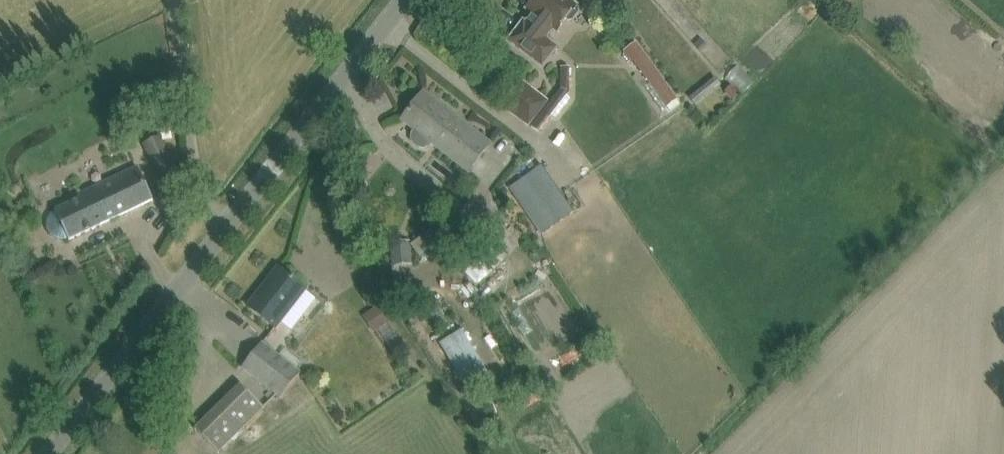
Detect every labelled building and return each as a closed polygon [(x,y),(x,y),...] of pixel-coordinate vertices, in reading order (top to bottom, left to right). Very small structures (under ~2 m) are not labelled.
[(576,5),(570,0),(533,0),(527,9),(533,14),(526,23),(524,21),(509,40),(542,66),(557,47),(546,38),(553,29),(556,31),(566,19),(569,21),(572,21),(579,12),(579,8),(576,6),(576,5)] [(701,38),(695,44),(701,51),(708,45),(701,38)] [(715,78),(691,97),(697,104),(721,85),(715,78)] [(552,123),(583,87),(574,79),(543,115),(552,123)] [(530,126),(549,99),(522,80),(504,105),(530,126)] [(731,86),(725,93),(733,100),(740,93),(731,86)] [(432,144),(468,172),(490,143),(424,91),(402,120),(414,129),(412,139),(414,143),(419,147),(425,149),(430,147),(432,144)] [(172,138),(171,128),(161,130),(162,138),(163,139),(172,138)] [(161,135),(142,144),(147,155),(166,146),(163,139),(162,138),(161,135)] [(357,166),(354,172),(356,177),(362,179),(367,175),(368,169),(363,165),(357,166)] [(542,165),(509,188),(541,235),(574,212),(542,165)] [(65,240),(68,239),(69,240),(101,225),(101,224),(153,200),(138,168),(79,196),(82,203),(52,215),(48,218),(47,222),(47,228),(50,235),(57,240),(65,240)] [(432,229),(411,245),(419,256),(440,240),(432,229)] [(477,285),(507,258),(484,234),(454,263),(477,285)] [(410,241),(390,243),(392,266),(412,264),(411,245),(410,241)] [(278,268),(281,270),(262,294),(259,292),(248,306),(275,328),(306,289),(279,267),(278,268)] [(379,306),(368,313),(378,329),(389,322),(379,306)] [(455,335),(479,381),(503,368),(479,322),(455,335)] [(601,333),(560,355),(567,367),(607,344),(601,333)] [(242,368),(281,398),(302,373),(278,355),(262,343),(242,368)] [(195,429),(209,444),(218,452),(264,408),(241,384),(195,429)]
